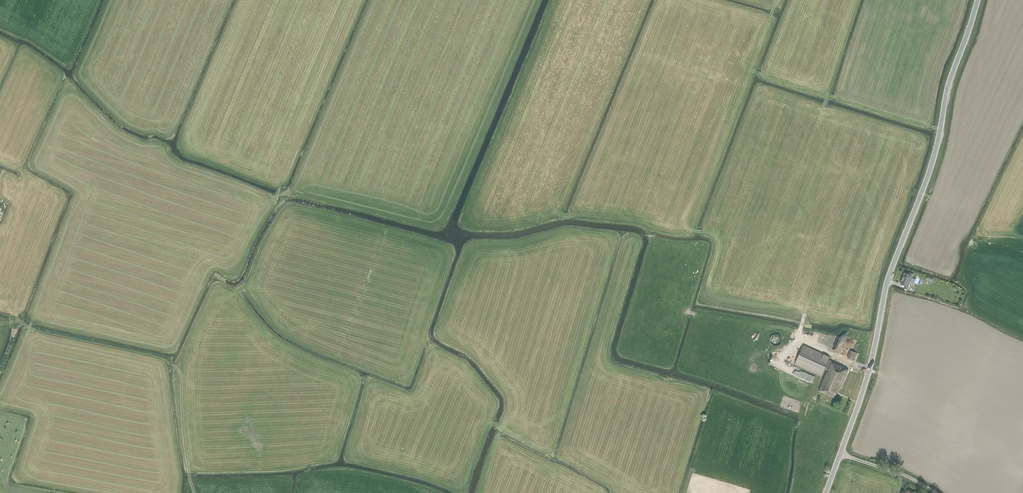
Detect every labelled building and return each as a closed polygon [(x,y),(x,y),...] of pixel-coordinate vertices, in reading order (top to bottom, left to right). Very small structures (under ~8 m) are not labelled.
[(907,289),(908,288),(909,288),(909,287),(908,287),(910,281),(917,284),(919,278),(916,277),(916,279),(915,279),(912,278),(912,276),(914,276),(914,275),(913,275),(913,274),(910,272),(909,274),(905,272),(900,284),(905,286),(904,287),(907,289)] [(840,389),(848,370),(843,368),(844,367),(829,360),(830,357),(804,345),(795,364),(821,376),(825,369),(827,370),(820,385),(822,385),(819,391),(834,398),(837,392),(839,389),(840,389)] [(847,357),(854,361),(857,353),(850,350),(847,357)]
